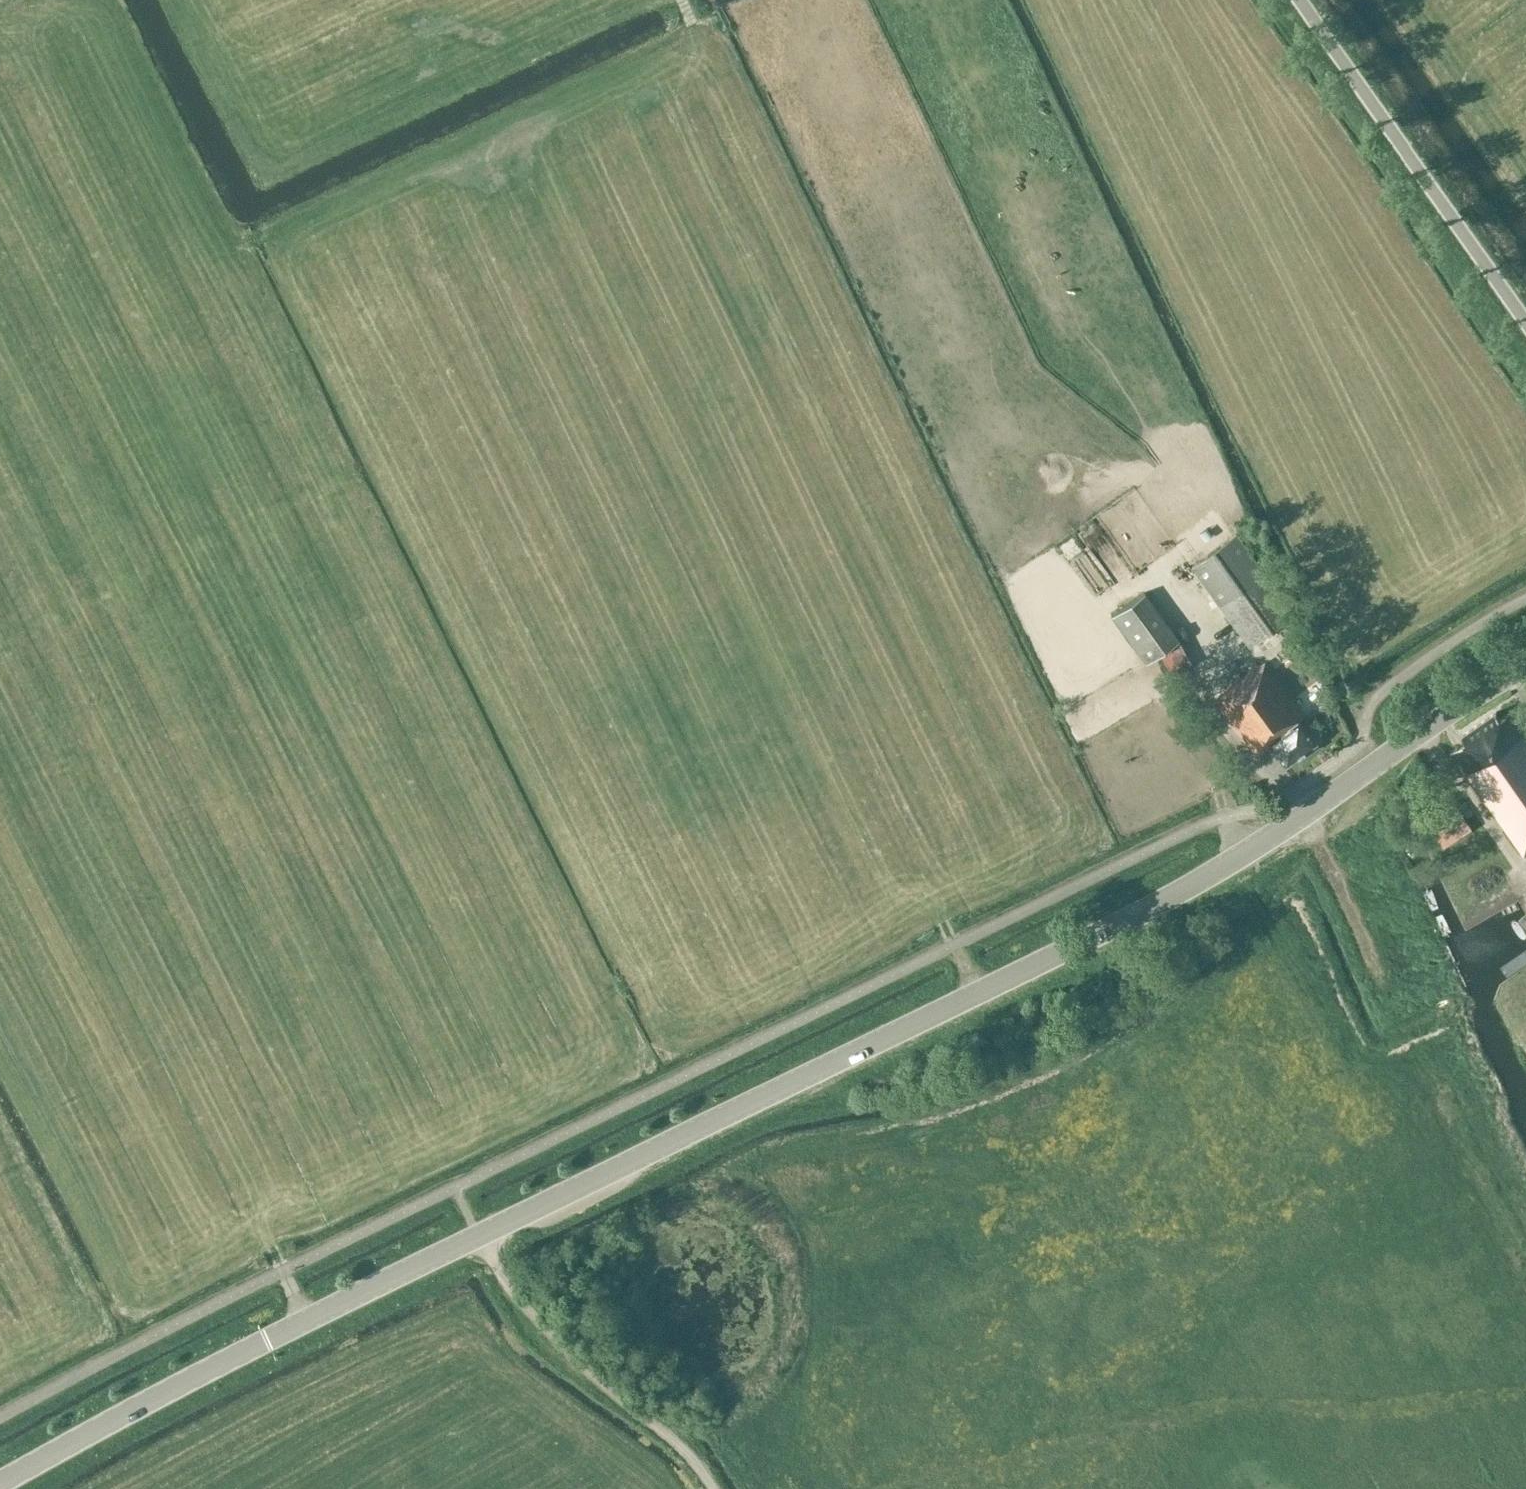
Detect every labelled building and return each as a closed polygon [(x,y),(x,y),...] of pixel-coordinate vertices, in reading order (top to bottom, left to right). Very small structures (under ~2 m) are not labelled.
[(1294,613),(1248,551),(1237,534),(1192,568),(1249,646),(1256,641),(1276,669),(1303,648),(1283,621),(1294,613)] [(1147,663),(1159,654),(1173,674),(1190,663),(1176,641),(1179,639),(1144,592),(1112,616),(1147,663)] [(1264,661),(1214,697),(1254,753),(1269,742),(1286,765),(1316,743),(1300,720),(1304,717),(1264,661)] [(1453,751),(1525,855),(1525,854),(1525,719),(1517,706),(1502,716),(1498,710),(1464,734),(1468,740),(1453,751)] [(1445,846),(1473,828),(1455,800),(1427,818),(1445,846)] [(1455,989),(1442,994),(1447,1006),(1460,1001),(1455,989)]
